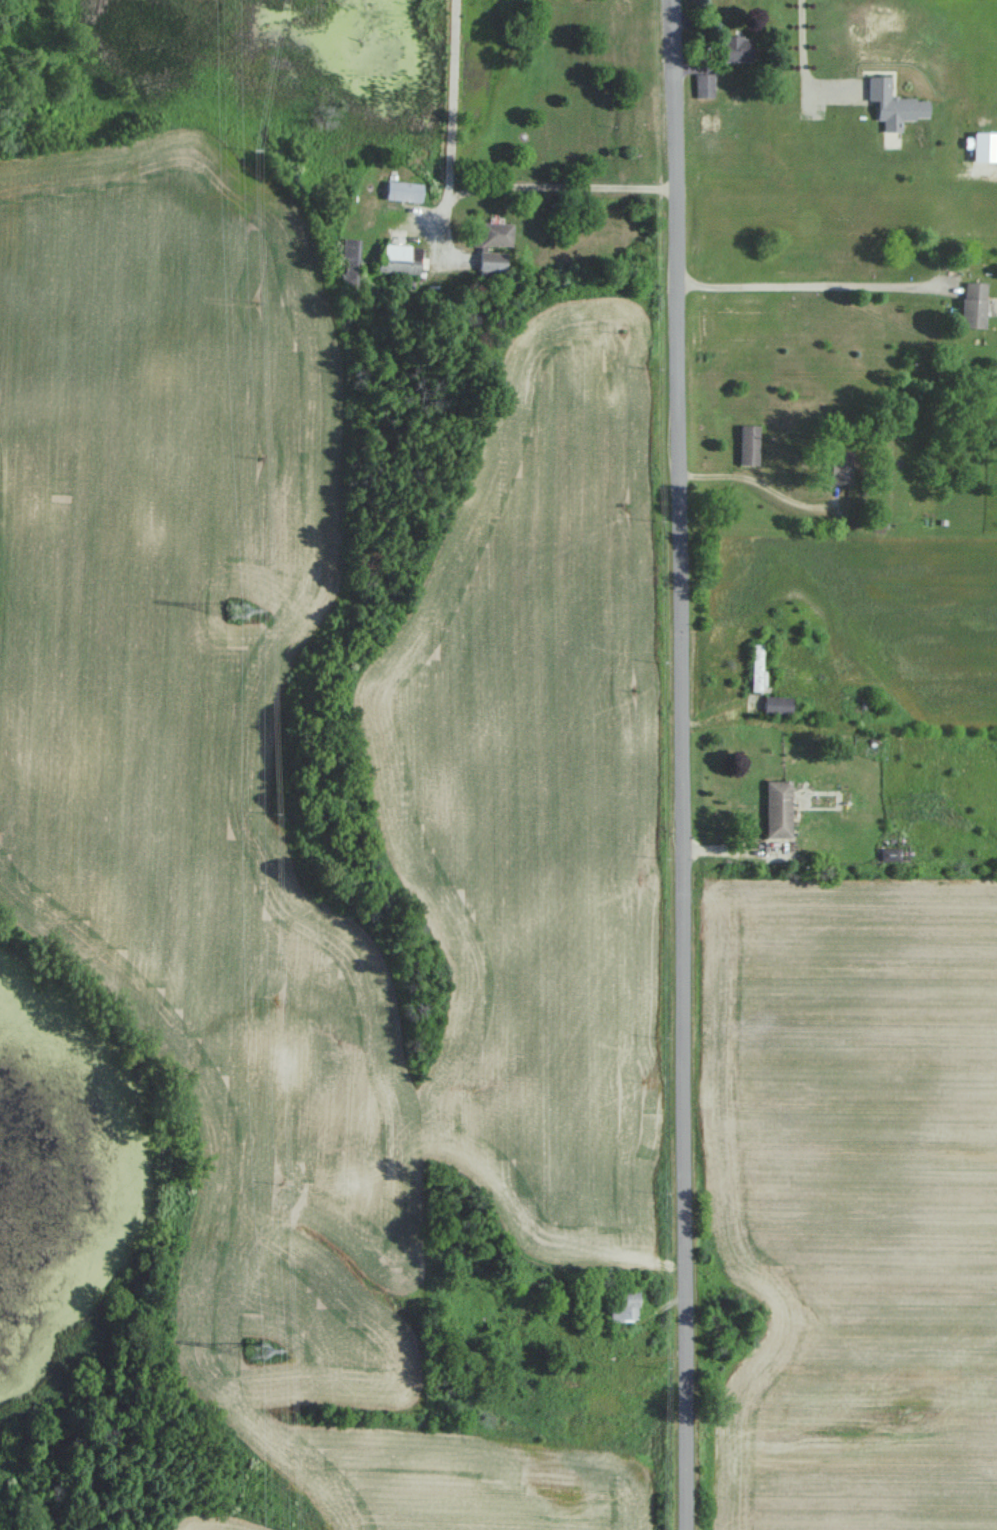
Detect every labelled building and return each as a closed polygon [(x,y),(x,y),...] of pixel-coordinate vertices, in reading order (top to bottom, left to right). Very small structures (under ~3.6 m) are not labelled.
[(753,60),(753,36),(725,36),(725,60),(753,60)] [(715,97),(715,73),(695,73),(695,97),(715,97)] [(929,98),(888,98),(889,76),(869,75),(869,99),(877,99),(877,117),(929,117),(929,98)] [(966,132),(966,146),(973,146),(973,161),(996,161),(996,132),(966,132)] [(424,182),(388,182),(388,200),(424,200),(424,182)] [(514,223),(474,223),(474,246),(514,246),(514,223)] [(423,247),(380,243),(377,270),(421,274),(423,247)] [(507,273),(508,252),(479,251),(479,272),(507,273)] [(986,282),(963,282),(963,328),(986,328),(986,282)] [(759,424),(741,424),(741,465),(759,465),(759,424)] [(830,484),(851,484),(851,451),(830,451),(830,484)] [(765,691),(768,633),(763,633),(763,644),(752,643),(750,691),(765,691)] [(764,716),(791,716),(791,697),(764,697),(764,716)] [(765,837),(791,837),(791,781),(765,781),(765,837)] [(610,1303),(611,1336),(633,1336),(633,1317),(640,1317),(639,1291),(617,1291),(618,1303),(610,1303)]
